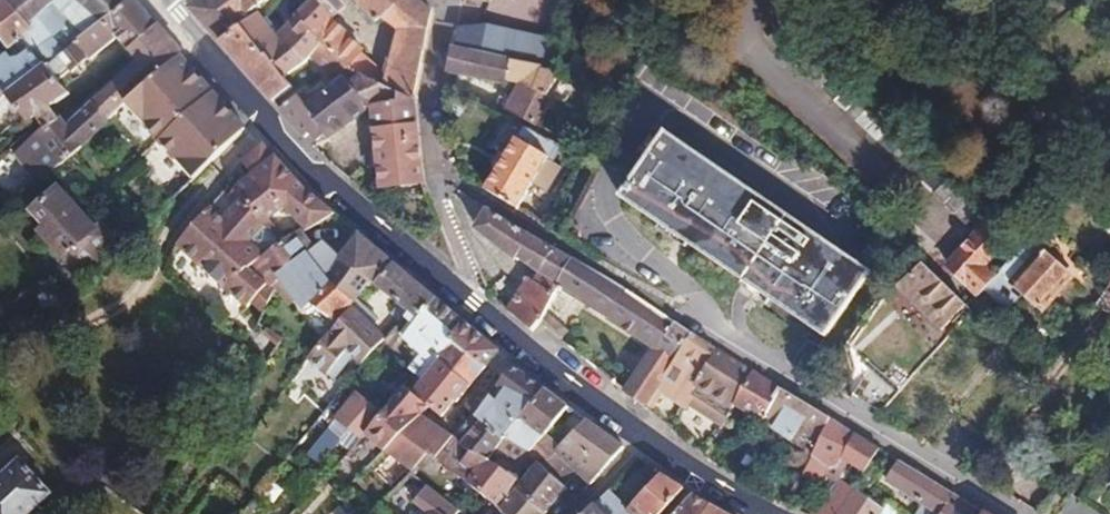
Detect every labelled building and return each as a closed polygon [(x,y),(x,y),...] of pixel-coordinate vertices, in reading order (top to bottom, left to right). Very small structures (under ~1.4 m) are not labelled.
[(6,0),(0,0),(0,33),(10,46),(15,41),(29,28),(6,0)] [(29,28),(15,41),(23,52),(29,47),(32,51),(43,67),(46,64),(48,66),(60,55),(57,51),(61,49),(50,35),(33,14),(50,0),(6,0),(29,28)] [(97,21),(74,0),(50,0),(33,14),(50,35),(67,21),(81,33),(97,21)] [(154,24),(133,0),(124,0),(97,21),(81,33),(78,35),(72,40),(88,60),(115,38),(126,50),(154,24)] [(124,0),(74,0),(97,21),(124,0)] [(219,44),(237,28),(254,13),(253,11),(267,0),(200,0),(188,9),(190,14),(202,27),(219,44)] [(237,28),(283,78),(305,60),(309,55),(317,44),(312,38),(312,36),(328,19),(330,17),(315,0),(310,0),(294,16),(296,17),(278,35),(276,33),(278,30),(269,22),(268,23),(256,11),(254,13),(237,28)] [(330,17),(348,0),(315,0),(330,17)] [(415,101),(432,11),(418,0),(352,0),(373,21),(379,16),(399,31),(389,79),(387,89),(399,94),(415,101)] [(312,38),(317,44),(319,43),(358,77),(376,84),(380,71),(357,51),(358,48),(343,36),(345,34),(328,19),(312,36),(312,38)] [(176,55),(179,53),(154,24),(126,50),(135,61),(65,125),(58,116),(56,117),(44,128),(18,150),(29,164),(32,164),(44,178),(60,163),(62,165),(108,122),(107,121),(124,104),(172,59),(176,55)] [(520,62),(522,63),(527,36),(484,26),(479,53),(520,62)] [(219,44),(274,104),(291,87),(283,78),(237,28),(219,44)] [(71,41),(72,40),(78,35),(75,31),(68,37),(71,41)] [(59,83),(88,60),(72,40),(71,41),(61,49),(57,51),(60,55),(48,66),(46,64),(43,67),(4,94),(6,97),(26,123),(35,117),(48,108),(69,93),(59,83)] [(365,107),(370,107),(397,102),(399,94),(387,89),(376,84),(358,77),(319,43),(317,44),(309,55),(337,78),(305,105),(328,137),(351,123),(350,120),(365,107)] [(25,56),(32,51),(29,47),(23,52),(22,53),(25,56)] [(453,48),(448,70),(506,82),(508,70),(517,72),(520,62),(479,53),(453,48)] [(6,97),(4,94),(43,67),(32,51),(25,56),(22,53),(14,59),(10,53),(0,60),(0,94),(4,99),(6,97)] [(239,134),(243,130),(176,55),(172,59),(239,134)] [(192,181),(239,134),(172,59),(124,104),(192,181)] [(536,122),(561,71),(528,64),(508,107),(536,122)] [(387,89),(389,79),(380,71),(376,84),(387,89)] [(280,110),(316,149),(328,137),(305,105),(298,94),(280,110)] [(380,188),(423,183),(415,101),(399,94),(397,102),(370,107),(380,188)] [(35,117),(44,128),(56,117),(48,108),(35,117)] [(545,156),(553,142),(524,125),(485,191),(515,209),(547,157),(545,156)] [(821,335),(863,268),(664,132),(620,198),(821,335)] [(253,173),(273,157),(260,143),(244,162),(253,173)] [(266,222),(304,190),(273,157),(253,173),(233,189),(237,193),(266,222)] [(32,210),(44,224),(42,231),(43,235),(46,237),(51,238),(57,237),(72,253),(92,230),(55,188),(32,210)] [(300,236),(333,214),(304,190),(266,222),(237,193),(232,198),(192,243),(215,263),(211,268),(236,289),(265,310),(274,291),(271,288),(251,269),(251,267),(296,231),(300,236)] [(260,320),(265,310),(236,289),(211,268),(188,248),(192,243),(232,198),(224,191),(177,244),(200,265),(180,288),(208,312),(227,290),(260,320)] [(557,285),(570,257),(488,209),(476,228),(518,258),(520,256),(533,268),(548,279),(543,289),(529,279),(506,311),(532,333),(539,322),(557,285)] [(42,231),(44,224),(36,232),(73,273),(111,239),(98,224),(92,230),(72,253),(57,237),(51,238),(46,237),(43,235),(42,231)] [(421,242),(428,234),(421,227),(413,235),(421,242)] [(306,258),(313,251),(300,236),(296,231),(251,267),(251,269),(271,288),(281,280),(278,276),(303,254),(306,258)] [(448,340),(460,320),(357,234),(339,258),(367,280),(398,305),(408,313),(411,316),(399,333),(401,337),(420,354),(408,371),(414,377),(404,389),(411,395),(438,360),(451,342),(448,340)] [(967,305),(986,286),(974,275),(994,253),(975,234),(935,275),(965,303),(967,305)] [(215,263),(192,243),(188,248),(211,268),(215,263)] [(323,280),(339,258),(321,243),(313,251),(306,258),(303,254),(278,276),(281,280),(304,311),(312,306),(339,322),(347,307),(349,302),(323,280)] [(688,336),(690,332),(626,290),(570,257),(557,285),(585,303),(652,346),(624,393),(643,408),(659,382),(668,368),(688,336)] [(367,280),(339,258),(323,280),(349,302),(367,280)] [(1018,276),(1004,266),(991,280),(1015,300),(1036,315),(1066,283),(1034,260),(1018,276)] [(965,303),(935,275),(924,265),(899,289),(940,329),(965,303)] [(1015,300),(991,280),(986,286),(1011,305),(1015,300)] [(585,303),(557,285),(539,322),(561,340),(585,303)] [(1097,303),(1109,313),(1109,286),(1097,303)] [(899,392),(937,347),(891,301),(846,376),(859,384),(869,368),(899,392)] [(408,313),(398,305),(391,314),(400,322),(408,313)] [(355,315),(347,307),(339,322),(336,327),(334,326),(308,357),(326,374),(329,371),(334,376),(342,367),(337,363),(347,352),(364,366),(384,342),(375,333),(381,327),(360,307),(355,315)] [(483,368),(496,351),(494,348),(460,320),(448,340),(451,342),(483,368)] [(677,374),(697,342),(688,336),(668,368),(677,374)] [(469,386),(483,368),(451,342),(438,360),(469,386)] [(647,411),(705,457),(734,403),(750,374),(697,342),(677,374),(668,368),(659,382),(664,386),(647,411)] [(302,364),(308,357),(304,352),(298,359),(302,364)] [(493,373),(503,380),(512,366),(502,359),(493,373)] [(455,404),(469,386),(438,360),(411,395),(426,407),(441,419),(453,402),(455,404)] [(605,364),(598,371),(606,378),(612,370),(605,364)] [(404,389),(377,366),(353,395),(365,406),(346,428),(358,440),(381,414),(404,389)] [(512,366),(503,380),(499,385),(504,389),(496,402),(490,397),(476,418),(480,421),(502,441),(506,437),(544,389),(512,366)] [(877,418),(899,392),(869,368),(859,384),(849,401),(877,418)] [(813,451),(828,418),(752,371),(750,374),(734,403),(813,451)] [(499,385),(503,380),(493,373),(482,388),(491,396),(499,385)] [(643,408),(647,411),(664,386),(659,382),(643,408)] [(490,397),(491,396),(482,388),(480,387),(466,408),(476,418),(490,397)] [(418,415),(426,407),(411,395),(404,389),(381,414),(387,420),(384,424),(401,437),(422,417),(418,415)] [(567,407),(544,389),(506,437),(529,452),(567,407)] [(491,454),(502,441),(480,421),(462,445),(422,417),(401,437),(387,450),(414,471),(416,469),(431,455),(454,473),(466,483),(484,458),(487,460),(491,454)] [(835,462),(852,433),(828,418),(813,451),(810,457),(823,470),(835,462)] [(621,447),(584,419),(541,466),(561,484),(565,479),(561,475),(568,465),(589,484),(621,447)] [(325,425),(315,455),(333,461),(343,431),(325,425)] [(498,460),(491,454),(487,460),(494,465),(498,460)] [(444,486),(454,473),(431,455),(416,469),(444,486)] [(818,480),(823,470),(810,457),(803,471),(818,480)] [(519,489),(521,485),(494,465),(487,460),(484,458),(466,483),(501,509),(519,489)] [(48,496),(19,461),(0,479),(0,513),(28,513),(48,496)] [(974,507),(898,461),(887,480),(893,484),(891,488),(935,513),(970,513),(974,507)] [(561,484),(541,466),(539,464),(521,485),(519,489),(545,513),(565,488),(561,484)] [(1090,466),(1069,495),(1096,513),(1109,513),(1109,480),(1090,466)] [(854,488),(835,476),(812,513),(839,513),(854,488)] [(460,511),(431,488),(416,504),(422,509),(427,503),(439,513),(457,513),(460,511)] [(880,508),(854,488),(839,513),(877,513),(880,508)] [(891,488),(880,508),(877,513),(895,513),(896,512),(899,513),(935,513),(891,488)] [(519,489),(501,509),(506,513),(544,513),(545,513),(519,489)] [(606,491),(585,513),(627,513),(627,510),(606,491)] [(691,494),(674,513),(702,513),(708,504),(691,494)] [(427,503),(422,509),(417,513),(439,513),(427,503)] [(708,504),(702,513),(727,513),(708,504)] [(371,513),(391,513),(379,506),(371,513)]
